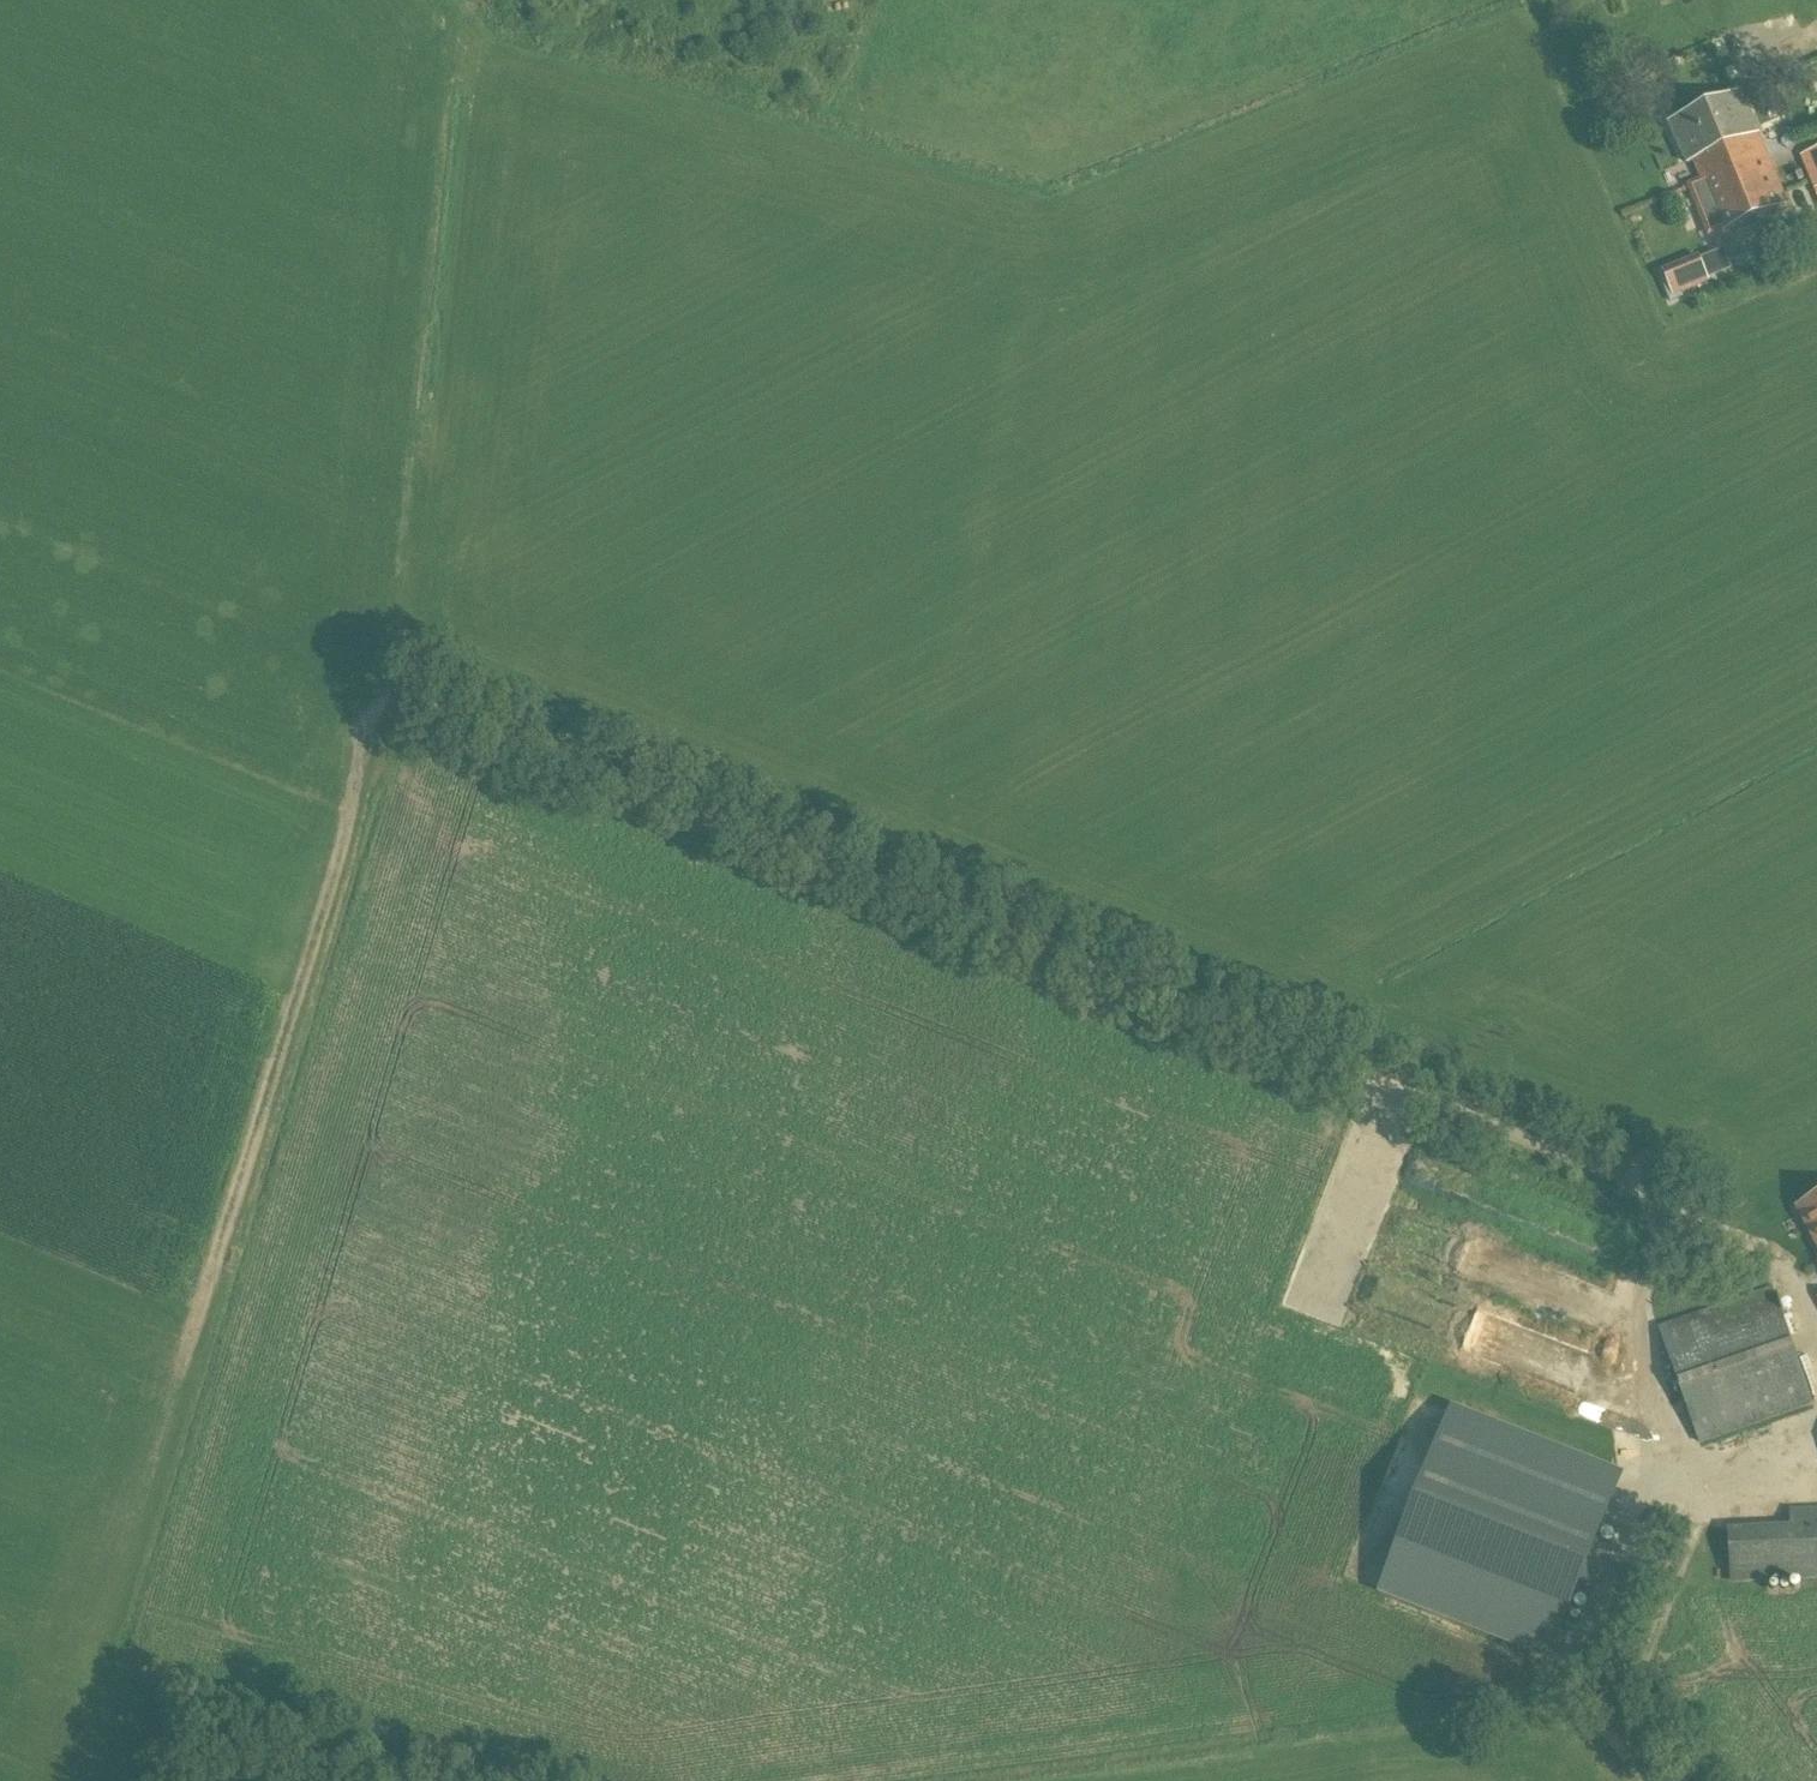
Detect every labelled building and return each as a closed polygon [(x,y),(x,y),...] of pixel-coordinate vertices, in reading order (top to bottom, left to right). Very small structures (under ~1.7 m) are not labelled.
[(1728,171),(1750,220),(1788,204),(1740,93),(1725,99),(1728,110),(1724,111),(1747,163),(1728,171)] [(1702,182),(1728,171),(1747,163),(1724,111),(1728,110),(1725,99),(1670,123),(1688,165),(1694,163),(1702,182)] [(1800,157),(1816,197),(1816,150),(1800,157)] [(1723,232),(1750,220),(1728,171),(1702,182),(1723,232)] [(1673,297),(1710,282),(1699,255),(1662,270),(1673,297)] [(1797,1206),(1816,1244),(1816,1196),(1797,1206)] [(1699,1445),(1814,1405),(1772,1287),(1658,1327),(1699,1445)] [(1551,1661),(1577,1594),(1592,1599),(1613,1545),(1599,1540),(1625,1473),(1616,1470),(1451,1405),(1378,1593),(1542,1658),(1551,1661)] [(1816,1579),(1816,1508),(1790,1509),(1790,1524),(1729,1526),(1730,1583),(1816,1579)]
